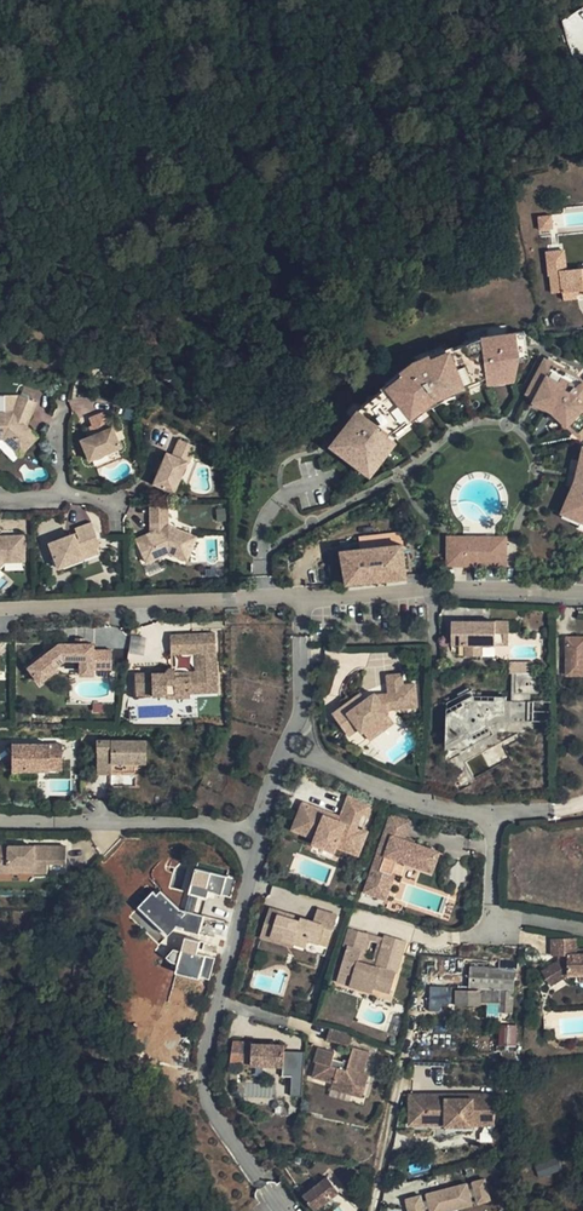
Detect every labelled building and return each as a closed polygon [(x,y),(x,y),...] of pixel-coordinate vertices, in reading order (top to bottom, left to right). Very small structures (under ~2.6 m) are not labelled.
[(552,229),(551,215),(538,216),(539,231),(552,229)] [(579,291),(582,291),(582,269),(561,270),(560,264),(550,265),(552,290),(563,289),(563,292),(579,291)] [(543,318),(546,331),(554,329),(554,324),(553,322),(553,319),(552,317),(543,318)] [(515,374),(488,377),(488,382),(516,378),(521,356),(531,354),(527,329),(502,332),(504,344),(511,343),(515,374)] [(354,409),(327,446),(344,459),(347,455),(362,466),(370,455),(373,457),(387,438),(385,436),(386,434),(398,424),(395,420),(403,414),(406,418),(417,409),(414,405),(428,394),(451,385),(453,389),(465,384),(463,379),(472,375),(474,380),(487,375),(488,377),(515,374),(511,343),(504,344),(502,332),(482,335),(426,359),(424,355),(417,358),(419,362),(404,370),(402,367),(395,372),(398,376),(354,409)] [(576,375),(570,372),(571,371),(543,357),(527,387),(536,392),(534,396),(547,403),(550,405),(548,407),(565,424),(567,422),(578,431),(582,426),(582,381),(576,375)] [(408,362),(402,367),(404,370),(419,362),(417,358),(408,362)] [(417,409),(406,418),(408,421),(432,402),(466,388),(465,384),(453,389),(451,385),(428,394),(414,405),(417,409)] [(37,438),(26,427),(36,403),(19,396),(12,414),(0,414),(0,439),(2,440),(19,456),(37,438)] [(104,450),(106,454),(120,449),(105,412),(88,419),(90,425),(88,426),(92,436),(79,441),(86,457),(104,450)] [(347,455),(344,459),(365,475),(391,441),(387,438),(373,457),(370,455),(362,466),(347,455)] [(174,478),(181,462),(185,464),(185,462),(188,464),(195,447),(178,440),(171,456),(165,453),(152,484),(173,493),(178,479),(174,478)] [(561,512),(582,521),(582,446),(574,481),(561,512)] [(88,461),(106,454),(104,450),(86,457),(88,461)] [(178,479),(185,464),(181,462),(174,478),(178,479)] [(185,561),(195,538),(167,526),(167,508),(149,508),(149,534),(135,540),(145,563),(167,554),(185,561)] [(80,553),(95,548),(100,546),(90,523),(74,529),(75,533),(48,543),(57,568),(82,558),(80,553)] [(22,535),(0,536),(0,564),(3,561),(23,560),(22,535)] [(446,536),(446,543),(470,543),(470,546),(505,547),(505,537),(446,536)] [(446,543),(446,561),(505,562),(505,547),(470,546),(470,543),(446,543)] [(407,578),(401,545),(342,551),(347,585),(407,578)] [(97,553),(95,548),(80,553),(82,558),(97,553)] [(495,645),(495,632),(508,632),(508,622),(489,621),(489,625),(483,625),(483,621),(452,621),(452,645),(466,645),(466,656),(480,656),(480,645),(495,645)] [(134,671),(135,698),(217,695),(215,625),(169,627),(170,669),(134,671)] [(508,645),(508,632),(495,632),(495,645),(508,645)] [(567,676),(582,676),(582,638),(567,638),(567,676)] [(114,666),(114,648),(94,648),(94,642),(86,642),(77,643),(60,643),(29,667),(41,682),(58,668),(57,666),(65,659),(82,659),(95,659),(95,667),(114,666)] [(95,667),(95,659),(82,659),(83,674),(95,674),(95,667)] [(507,661),(507,673),(512,673),(516,673),(543,674),(543,661),(507,661)] [(347,698),(328,713),(344,734),(355,726),(357,729),(384,709),(382,707),(411,703),(408,681),(396,683),(394,671),(379,672),(382,692),(370,694),(368,692),(359,699),(352,705),(347,698)] [(512,701),(530,701),(530,693),(516,693),(516,673),(512,673),(512,701)] [(552,693),(552,674),(543,674),(516,673),(516,693),(530,693),(552,693)] [(463,703),(474,697),(471,691),(460,697),(463,703)] [(354,693),(347,698),(352,705),(359,699),(354,693)] [(448,716),(448,731),(454,741),(469,731),(473,737),(489,727),(500,721),(534,721),(533,711),(533,701),(530,701),(512,701),(476,701),(474,697),(463,703),(465,706),(448,716)] [(355,726),(344,734),(351,742),(361,734),(365,738),(388,720),(383,714),(388,710),(412,707),(411,703),(382,707),(384,709),(357,729),(355,726)] [(494,735),(489,727),(473,737),(469,731),(454,741),(448,731),(448,751),(468,751),(494,735)] [(99,739),(98,772),(115,773),(115,761),(150,761),(150,739),(99,739)] [(13,769),(62,769),(62,742),(13,742),(13,769)] [(368,803),(344,795),(340,806),(344,808),(339,822),(321,815),(322,811),(298,803),(294,816),(304,820),(299,834),(312,838),(310,843),(331,851),(333,846),(344,850),(345,845),(357,850),(364,830),(359,828),(352,826),(357,812),(364,815),(368,803)] [(344,808),(340,806),(337,816),(322,811),(321,815),(339,822),(344,808)] [(388,810),(365,891),(401,902),(407,882),(417,885),(420,872),(440,877),(450,844),(413,833),(417,819),(388,810)] [(364,815),(357,812),(352,826),(359,828),(364,815)] [(304,820),(294,816),(289,830),(299,834),(304,820)] [(331,851),(310,843),(307,851),(328,858),(331,851)] [(9,871),(9,864),(34,864),(34,871),(47,871),(47,861),(65,861),(65,844),(0,844),(0,871),(9,871)] [(357,850),(345,845),(344,850),(355,854),(357,850)] [(205,899),(207,891),(230,897),(234,878),(194,868),(184,910),(193,912),(196,897),(205,899)] [(201,926),(159,887),(140,906),(137,904),(135,906),(166,936),(179,923),(192,935),(201,926)] [(277,911),(268,908),(259,937),(292,947),(293,942),(281,939),(283,934),(271,930),(277,911)] [(277,911),(271,930),(283,934),(281,939),(293,942),(305,946),(307,940),(326,946),(335,916),(315,909),(311,921),(299,918),(297,923),(287,920),(289,914),(277,911)] [(297,923),(299,918),(289,914),(287,920),(297,923)] [(365,933),(348,928),(342,946),(345,947),(338,972),(350,975),(347,985),(371,992),(372,988),(388,992),(403,941),(382,935),(381,938),(373,966),(357,961),(365,933)] [(365,933),(357,961),(373,966),(381,938),(365,933)] [(209,981),(215,957),(197,953),(200,941),(183,937),(175,973),(209,981)] [(553,939),(553,956),(559,956),(559,961),(542,972),(551,987),(569,975),(574,975),(582,975),(582,950),(578,950),(577,938),(553,939)] [(176,963),(179,951),(169,949),(166,961),(176,963)] [(514,970),(470,968),(469,988),(471,989),(471,992),(458,991),(458,993),(437,992),(436,1002),(459,1003),(459,1005),(480,1006),(480,1004),(487,1005),(487,1010),(490,1011),(489,1014),(496,1014),(496,1018),(502,1018),(503,1012),(510,1013),(511,990),(513,991),(514,970)] [(335,982),(347,985),(350,975),(338,972),(335,982)] [(574,975),(574,983),(582,983),(582,975),(574,975)] [(352,1033),(331,1027),(327,1041),(348,1047),(352,1033)] [(253,1042),(242,1042),(241,1065),(284,1067),(285,1046),(261,1045),(261,1048),(256,1048),(257,1045),(253,1044),(253,1042)] [(335,1054),(319,1049),(314,1062),(317,1063),(313,1078),(333,1084),(331,1089),(352,1095),(355,1086),(364,1089),(368,1075),(363,1074),(369,1053),(353,1048),(348,1065),(333,1061),(335,1054)] [(428,1094),(410,1094),(409,1109),(428,1109),(427,1124),(445,1124),(445,1120),(494,1120),(494,1095),(485,1095),(485,1099),(459,1098),(459,1094),(445,1094),(446,1098),(428,1098),(428,1094)] [(409,1124),(427,1124),(428,1109),(409,1109),(409,1124)] [(404,1198),(408,1210),(459,1210),(497,1202),(490,1176),(404,1198)] [(286,1186),(304,1210),(315,1210),(339,1193),(328,1178),(303,1196),(292,1181),(286,1186)]
